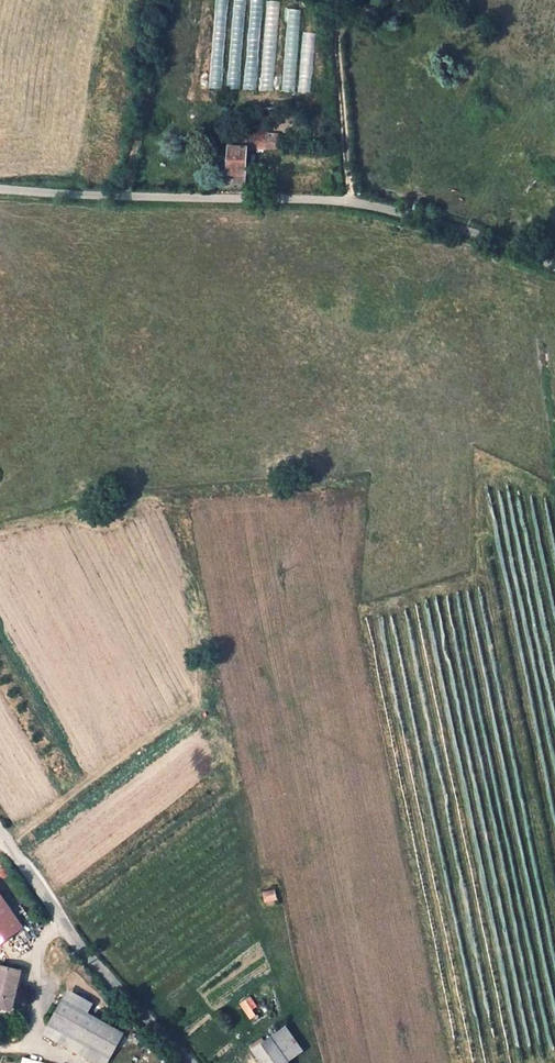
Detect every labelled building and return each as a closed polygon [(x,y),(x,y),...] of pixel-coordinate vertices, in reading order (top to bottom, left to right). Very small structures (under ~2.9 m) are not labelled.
[(285,32),(284,98),(296,98),(297,32),(285,32)] [(244,184),(244,152),(245,136),(226,136),(225,184),(244,184)] [(265,137),(252,136),(252,152),(275,153),(276,137),(265,137)] [(0,889),(0,943),(26,924),(0,889)] [(271,889),(260,892),(262,900),(273,897),(271,889)] [(0,963),(0,1016),(9,1018),(12,1009),(10,1009),(20,968),(0,963)] [(95,1002),(68,987),(50,1024),(110,1057),(124,1030),(90,1011),(95,1002)] [(249,996),(240,1003),(250,1018),(257,1013),(254,1008),(256,1006),(249,996)] [(283,1025),(270,1035),(284,1059),(298,1050),(283,1025)] [(270,1035),(252,1048),(263,1062),(285,1062),(284,1059),(270,1035)]
